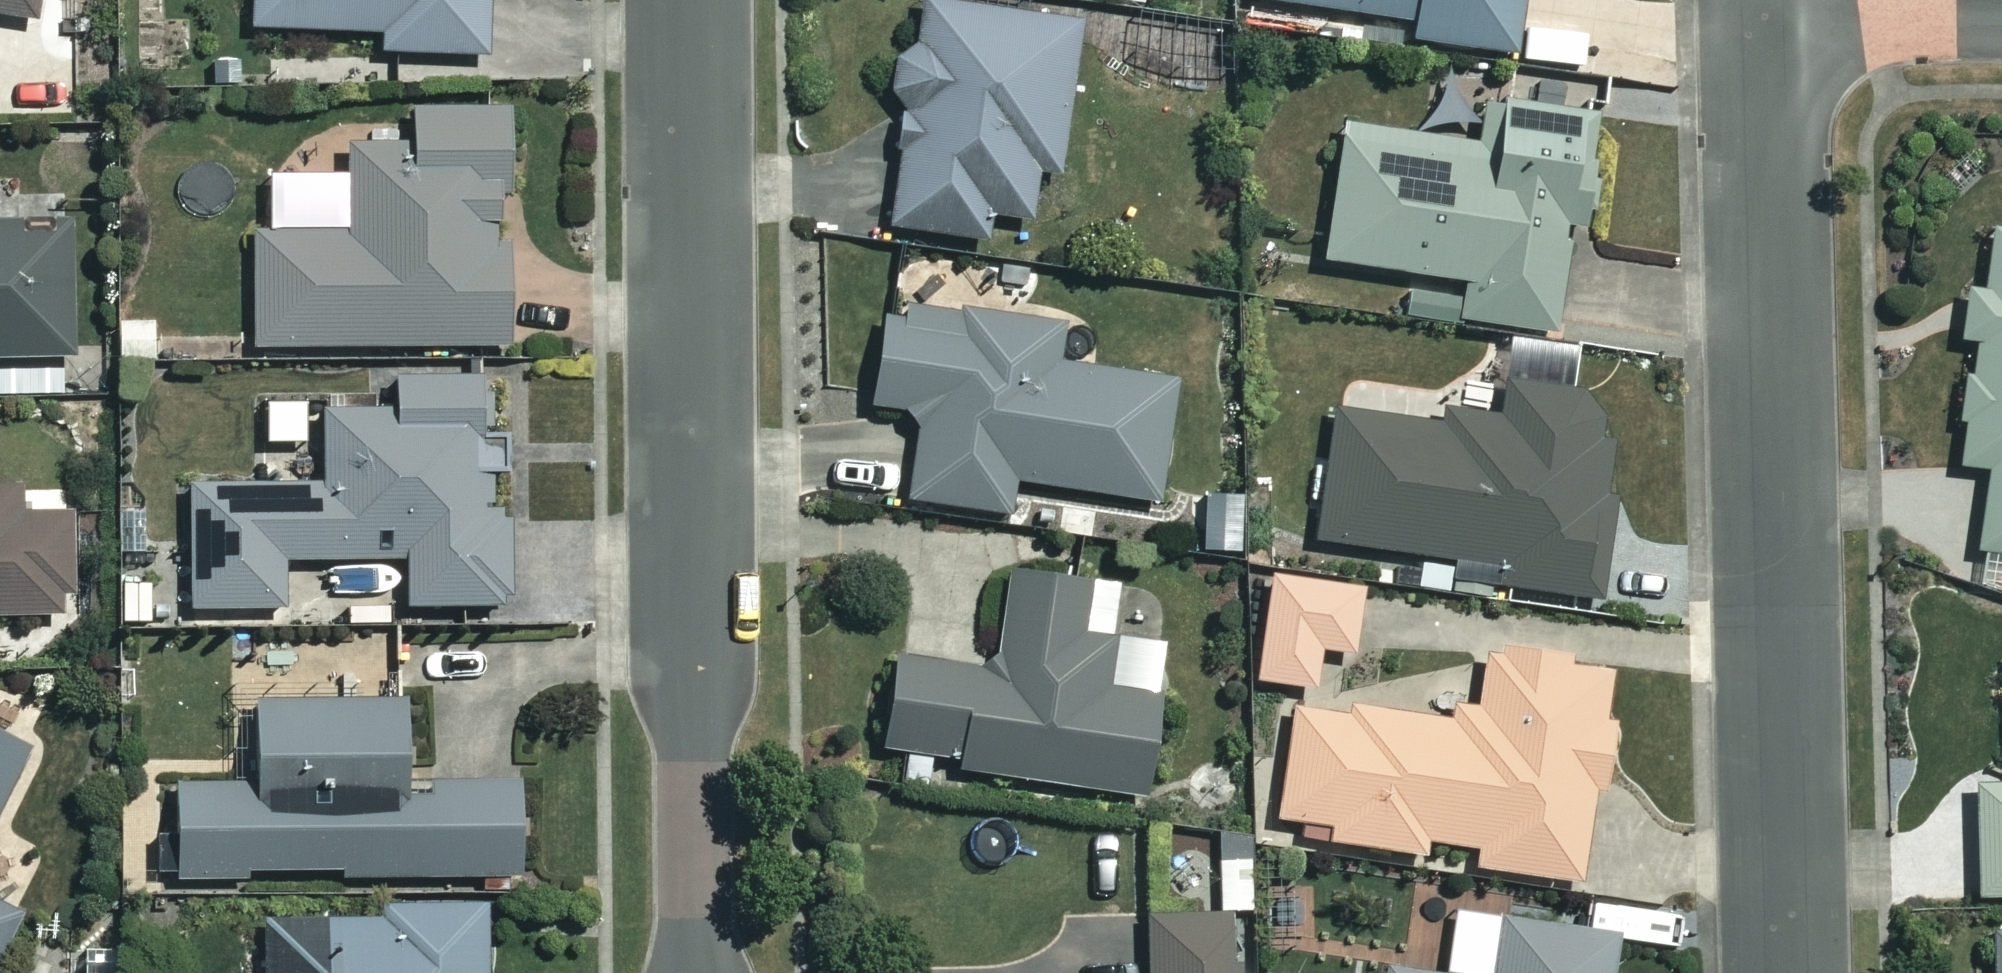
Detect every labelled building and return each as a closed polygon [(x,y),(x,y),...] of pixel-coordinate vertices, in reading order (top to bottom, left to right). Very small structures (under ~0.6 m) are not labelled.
[(36,24),(40,0),(0,0),(0,19),(36,24)] [(264,34),(391,35),(391,57),(492,59),(493,0),(264,0),(264,34)] [(1262,4),(1426,27),(1423,45),(1522,59),(1530,0),(1262,0),(1262,4)] [(1085,23),(927,4),(899,232),(994,243),(997,218),(1040,223),(1046,174),(1066,177),(1085,23)] [(1605,120),(1498,105),(1492,152),(1354,133),(1335,268),(1418,279),(1413,316),(1563,336),(1579,220),(1591,222),(1605,120)] [(516,116),(425,118),(426,152),(358,153),(360,236),(262,238),(265,351),(521,345),(516,116)] [(1,368),(2,402),(86,400),(82,229),(0,231),(0,368),(1,368)] [(1994,297),(1978,295),(1971,346),(1982,348),(1966,471),(1997,475),(1987,556),(2001,558),(2001,238),(1994,297)] [(1070,328),(893,315),(886,414),(927,417),(920,509),(1022,517),(1024,490),(1168,501),(1177,385),(1066,377),(1070,328)] [(527,422),(527,379),(409,379),(409,414),(335,414),(335,490),(200,490),(201,613),(293,613),(293,565),(419,565),(419,613),(518,612),(518,422),(527,422)] [(1629,403),(1516,390),(1513,419),(1452,413),(1450,431),(1341,419),(1327,549),(1523,571),(1521,590),(1608,599),(1629,403)] [(78,618),(72,521),(30,524),(29,492),(0,494),(0,623),(78,618)] [(1096,585),(1017,578),(1007,677),(909,667),(900,757),(967,764),(966,777),(1160,797),(1170,700),(1118,695),(1123,644),(1090,641),(1096,585)] [(1370,594),(1279,584),(1267,688),(1320,693),(1324,652),(1362,657),(1370,594)] [(1627,670),(1496,656),(1490,708),(1448,728),(1302,712),(1289,826),(1341,832),(1339,847),(1430,857),(1431,846),(1488,852),(1485,875),(1594,887),(1604,791),(1614,793),(1627,670)] [(420,710),(269,711),(270,788),(189,789),(190,881),(532,879),(531,788),(420,789),(420,710)] [(0,738),(0,826),(36,756),(0,738)] [(1985,790),(1987,902),(2001,902),(2001,790),(1985,790)] [(28,920),(0,906),(0,972),(1,972),(28,920)] [(393,908),(393,926),(272,927),(272,972),(494,972),(494,908),(393,908)] [(1247,920),(1157,921),(1158,972),(1248,972),(1247,920)] [(1511,926),(1505,972),(1617,972),(1621,940),(1511,926)]
